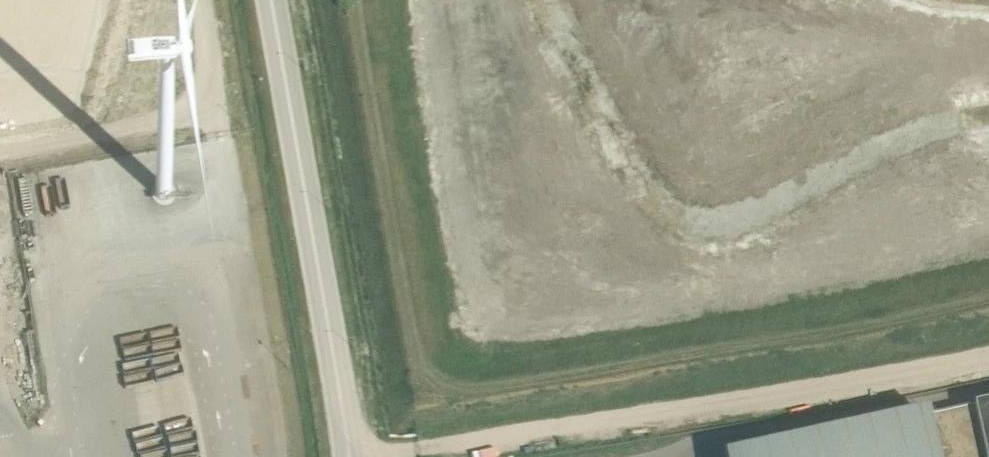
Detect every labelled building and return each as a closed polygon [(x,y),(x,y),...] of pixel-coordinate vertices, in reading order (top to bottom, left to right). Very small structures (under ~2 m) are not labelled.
[(156,192),(155,193),(156,194),(156,195),(156,196),(156,197),(157,197),(157,198),(158,199),(159,200),(160,200),(160,201),(161,201),(162,201),(162,202),(163,202),(164,202),(165,202),(166,202),(166,201),(167,201),(168,201),(169,201),(169,200),(170,200),(170,199),(171,199),(171,198),(172,197),(172,196),(173,195),(173,194),(173,193),(173,192),(173,191),(172,190),(172,189),(171,188),(171,187),(170,187),(170,186),(169,186),(168,185),(167,185),(166,185),(165,184),(164,184),(163,184),(162,185),(161,185),(160,185),(160,186),(159,186),(158,187),(157,188),(157,189),(156,189),(156,190),(156,191),(156,192)] [(929,421),(928,419),(755,456),(988,456),(988,408),(929,421)]
